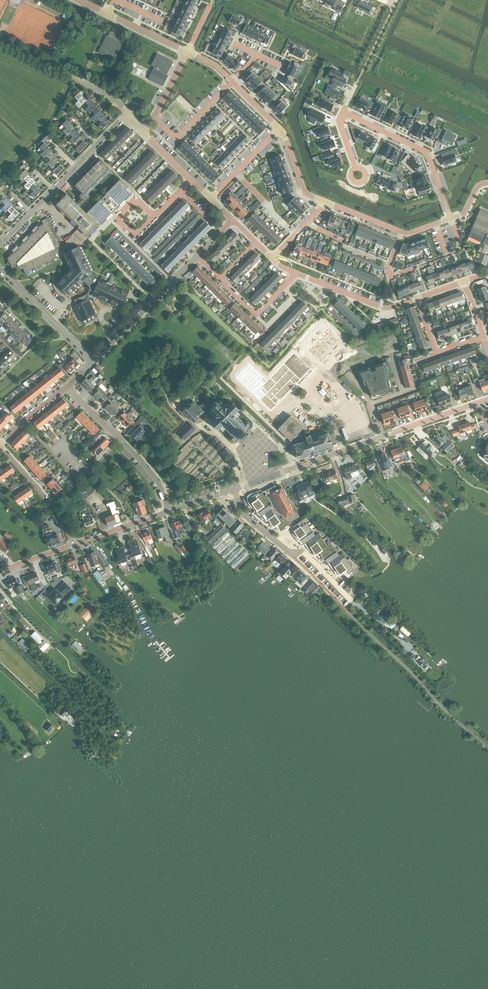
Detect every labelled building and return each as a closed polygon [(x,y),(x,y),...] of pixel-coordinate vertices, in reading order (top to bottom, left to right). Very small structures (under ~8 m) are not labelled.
[(321,1),(325,3),(324,5),(328,7),(330,5),(333,6),(335,7),(334,10),(340,13),(342,7),(337,4),(338,2),(336,1),(335,1),(334,0),(320,0),(321,1)] [(356,7),(370,13),(373,6),(360,0),(356,7)] [(186,1),(184,5),(193,9),(195,5),(186,1)] [(182,4),(180,8),(191,13),(193,9),(184,5),(182,4)] [(180,8),(178,12),(189,17),(191,13),(180,8)] [(176,17),(178,18),(187,22),(189,17),(178,12),(176,17)] [(231,15),(228,22),(239,27),(240,25),(242,26),(245,19),(242,17),(241,19),(231,15)] [(178,18),(176,22),(185,26),(187,22),(178,18)] [(176,22),(174,26),(183,30),(185,26),(176,22)] [(246,25),(242,33),(247,36),(251,27),(246,25)] [(174,26),(171,32),(180,36),(183,30),(174,26)] [(222,27),(220,32),(221,33),(230,37),(233,33),(222,27)] [(251,27),(247,36),(252,38),(256,30),(251,27)] [(256,30),(252,38),(257,40),(261,32),(256,30)] [(125,38),(111,31),(108,36),(106,35),(98,53),(105,56),(105,54),(114,59),(125,38)] [(261,32),(257,40),(261,42),(265,34),(261,32)] [(221,33),(219,37),(219,38),(219,37),(228,42),(230,37),(221,33)] [(265,34),(261,42),(267,45),(271,36),(265,34)] [(219,38),(217,42),(226,46),(228,42),(219,37),(219,38)] [(215,47),(223,51),(226,46),(217,42),(215,47)] [(294,44),(291,51),(293,52),(292,55),(303,60),(306,52),(296,48),(297,46),(294,44)] [(213,46),(210,52),(221,57),(223,51),(215,47),(213,46)] [(167,74),(173,62),(157,54),(151,66),(154,67),(148,79),(163,86),(168,76),(165,74),(166,73),(167,74)] [(227,54),(223,58),(225,60),(224,61),(230,66),(235,61),(227,54)] [(235,61),(230,66),(235,71),(236,70),(238,72),(243,67),(241,65),(241,64),(236,60),(235,61)] [(290,63),(288,68),(297,73),(301,64),(295,61),(293,64),(290,63)] [(286,71),(285,74),(288,75),(287,78),(293,81),(297,73),(288,68),(287,68),(285,71),(286,71)] [(333,68),(328,76),(334,79),(331,85),(336,87),(337,85),(342,88),(346,79),(342,77),(344,74),(333,68)] [(248,77),(245,81),(250,85),(258,77),(259,76),(252,69),(246,75),(248,77)] [(268,84),(272,80),(271,80),(274,77),(272,75),(266,82),(268,84)] [(283,76),(280,82),(292,88),(295,82),(293,81),(287,78),(283,76)] [(258,77),(250,85),(254,90),(257,86),(260,88),(264,83),(258,77)] [(262,90),(258,94),(259,94),(259,95),(261,98),(262,97),(263,98),(272,89),(267,85),(267,86),(264,83),(260,88),(262,90)] [(328,84),(324,93),(330,96),(330,97),(334,99),(334,98),(337,100),(341,93),(334,90),(336,87),(328,84)] [(272,89),(263,98),(268,103),(272,99),(275,102),(281,95),(278,92),(277,94),(272,89)] [(227,104),(235,95),(230,90),(222,99),(227,104)] [(84,102),(86,100),(81,95),(83,93),(81,91),(74,97),(78,101),(75,104),(78,108),(84,102)] [(231,107),(239,99),(235,95),(227,104),(231,107)] [(91,111),(96,105),(91,100),(93,98),(91,96),(86,100),(84,102),(88,106),(85,109),(88,113),(91,111)] [(322,100),(320,106),(330,111),(333,105),(327,102),(329,99),(323,96),(321,99),(322,100)] [(277,106),(274,109),(279,115),(288,105),(284,100),(282,97),(275,104),(277,106)] [(361,97),(356,107),(359,108),(359,109),(362,110),(363,110),(366,112),(368,107),(371,108),(373,103),(361,97)] [(235,111),(243,103),(239,99),(231,107),(235,111)] [(385,107),(382,106),(383,103),(377,100),(374,107),(376,107),(372,115),(379,119),(382,112),(385,113),(388,107),(385,106),(385,107)] [(239,115),(247,107),(243,103),(235,111),(239,115)] [(95,122),(97,119),(103,114),(98,109),(100,107),(97,104),(96,105),(91,111),(94,115),(91,118),(95,122)] [(311,109),(308,116),(310,117),(308,122),(309,122),(309,121),(314,124),(316,120),(321,123),(325,115),(319,113),(320,110),(309,105),(308,108),(311,109)] [(243,119),(251,110),(247,107),(239,115),(243,119)] [(220,120),(224,115),(217,108),(212,113),(220,120)] [(246,123),(255,114),(251,110),(243,119),(246,123)] [(390,110),(385,121),(392,125),(395,118),(398,120),(400,115),(390,110)] [(103,114),(97,119),(101,123),(98,126),(102,130),(109,122),(104,118),(106,116),(103,113),(103,114)] [(215,125),(220,120),(212,113),(208,117),(215,125)] [(400,116),(397,121),(400,123),(399,126),(408,131),(415,118),(405,113),(403,117),(400,116)] [(250,126),(258,118),(255,114),(246,123),(250,126)] [(210,129),(215,125),(208,117),(203,122),(210,129)] [(66,136),(68,133),(74,128),(69,123),(71,121),(68,118),(62,125),(66,128),(62,132),(66,136)] [(254,130),(262,122),(258,118),(250,126),(254,130)] [(206,134),(210,129),(203,122),(198,127),(206,134)] [(259,135),(267,127),(262,122),(254,130),(259,135)] [(418,124),(412,134),(420,138),(423,131),(426,133),(428,127),(426,126),(425,127),(418,124)] [(320,126),(312,129),(314,132),(317,131),(319,138),(330,135),(327,126),(321,129),(320,126)] [(75,142),(80,136),(75,131),(77,129),(75,127),(74,128),(68,133),(72,137),(69,141),(72,144),(75,142)] [(124,131),(129,137),(133,133),(127,127),(124,131)] [(201,139),(206,134),(198,127),(194,132),(201,139)] [(432,127),(427,137),(434,141),(437,133),(439,134),(442,130),(439,128),(438,130),(432,127)] [(351,129),(351,130),(356,142),(358,138),(368,143),(366,146),(371,136),(371,137),(360,132),(359,133),(351,129)] [(442,131),(437,141),(444,144),(445,142),(448,143),(452,145),(455,138),(456,136),(456,135),(451,133),(446,130),(445,132),(442,131)] [(119,135),(118,136),(124,142),(125,141),(128,137),(123,132),(119,135)] [(196,144),(201,139),(194,132),(189,136),(196,144)] [(245,145),(250,140),(243,133),(238,138),(245,145)] [(79,153),(87,145),(81,140),(83,138),(81,136),(80,136),(75,142),(78,146),(75,149),(79,153)] [(118,136),(115,140),(120,146),(124,142),(118,136)] [(371,136),(366,146),(372,149),(371,151),(375,152),(379,143),(376,142),(377,139),(371,136)] [(241,150),(245,145),(238,138),(233,142),(241,150)] [(318,142),(321,152),(335,146),(332,140),(326,142),(325,139),(318,142)] [(115,140),(110,144),(116,150),(120,146),(115,140)] [(44,158),(46,156),(51,151),(46,146),(48,144),(46,141),(40,147),(43,151),(40,155),(44,158)] [(182,153),(189,145),(185,141),(178,148),(182,153)] [(236,154),(241,150),(233,142),(229,147),(236,154)] [(110,145),(105,149),(111,155),(115,150),(116,150),(110,144),(110,145)] [(382,147),(378,156),(381,157),(382,155),(387,158),(393,147),(387,144),(385,148),(382,147)] [(187,157),(194,150),(189,145),(182,153),(187,157)] [(231,159),(236,154),(229,147),(224,152),(231,159)] [(387,158),(393,161),(392,163),(395,164),(399,155),(397,154),(399,150),(393,147),(387,158)] [(105,149),(101,154),(106,159),(111,155),(105,149)] [(442,158),(445,165),(448,164),(448,165),(452,164),(452,163),(457,161),(454,155),(458,154),(456,149),(446,152),(447,156),(442,158)] [(50,167),(52,165),(58,159),(53,154),(55,152),(52,150),(51,151),(46,156),(50,160),(46,163),(50,167)] [(192,162),(199,155),(194,150),(187,157),(192,162)] [(148,155),(154,161),(158,157),(152,151),(148,155)] [(227,164),(231,159),(224,152),(219,157),(227,164)] [(332,152),(322,155),(325,161),(326,160),(328,164),(331,163),(333,167),(341,164),(339,158),(338,159),(336,155),(334,156),(332,152)] [(408,154),(401,162),(413,173),(420,165),(416,161),(417,160),(412,156),(411,157),(408,154)] [(197,166),(204,159),(199,155),(192,162),(197,166)] [(272,165),(282,161),(280,155),(270,159),(272,165)] [(148,156),(143,160),(149,166),(153,161),(148,156)] [(222,169),(227,164),(219,157),(215,161),(222,169)] [(59,159),(58,159),(52,165),(56,168),(53,172),(57,176),(64,168),(59,163),(61,161),(59,159)] [(201,171),(208,164),(204,159),(197,166),(201,171)] [(107,171),(109,169),(100,160),(97,163),(99,164),(94,169),(93,167),(87,173),(89,175),(84,179),(83,177),(77,183),(78,185),(76,187),(76,188),(75,189),(76,191),(77,193),(78,195),(79,196),(85,202),(93,193),(89,189),(91,187),(92,188),(97,182),(102,177),(107,172),(107,171)] [(143,160),(139,165),(145,170),(146,168),(149,166),(143,160)] [(274,171),(284,167),(282,161),(272,165),(274,171)] [(21,181),(23,179),(29,173),(24,168),(26,166),(23,164),(17,170),(21,174),(18,177),(21,181)] [(206,176),(213,168),(208,164),(201,171),(206,176)] [(135,168),(135,169),(140,174),(141,174),(145,170),(139,165),(135,168)] [(277,177),(286,173),(284,167),(274,171),(277,177)] [(211,180),(218,173),(213,168),(206,176),(211,180)] [(135,169),(130,173),(136,179),(140,174),(135,169)] [(172,170),(167,175),(173,180),(177,176),(172,170)] [(29,173),(23,179),(27,182),(24,186),(28,190),(30,187),(35,182),(30,177),(32,175),(30,172),(29,173)] [(130,173),(126,178),(127,180),(131,183),(136,179),(130,173)] [(279,183),(289,180),(286,173),(277,177),(279,183)] [(380,176),(377,184),(387,188),(387,189),(391,179),(390,179),(392,177),(383,173),(382,176),(380,176)] [(421,174),(413,177),(414,180),(416,179),(418,185),(427,182),(425,176),(422,177),(421,174)] [(167,175),(163,179),(168,185),(173,180),(167,175)] [(163,179),(158,184),(164,189),(168,185),(163,179)] [(391,179),(387,189),(394,191),(395,191),(397,188),(396,187),(398,182),(391,179)] [(61,199),(56,205),(78,227),(79,228),(66,241),(67,242),(68,242),(70,246),(76,244),(78,242),(80,245),(88,237),(100,226),(99,225),(100,224),(130,194),(129,193),(131,190),(128,187),(120,180),(86,214),(65,193),(63,195),(62,195),(61,195),(60,196),(60,197),(60,198),(61,199)] [(281,189),(291,186),(289,180),(279,183),(281,189)] [(36,181),(35,182),(30,187),(34,191),(30,194),(34,198),(42,191),(37,185),(39,184),(36,181)] [(427,182),(418,185),(420,192),(418,192),(419,195),(427,192),(426,189),(429,188),(427,182)] [(158,184),(154,188),(160,194),(164,189),(158,184)] [(225,193),(227,195),(231,191),(235,188),(232,185),(225,193)] [(238,191),(235,195),(237,196),(237,197),(241,193),(246,188),(243,186),(238,191)] [(283,195),(293,192),(291,186),(281,189),(283,195)] [(154,188),(150,192),(155,198),(160,194),(154,188)] [(227,198),(224,201),(229,206),(237,197),(237,196),(235,195),(233,193),(231,191),(226,196),(227,198)] [(150,192),(145,197),(151,202),(155,198),(150,192)] [(5,212),(8,210),(13,205),(8,199),(10,198),(7,195),(7,196),(1,201),(5,205),(2,208),(5,212)] [(237,197),(229,206),(233,210),(239,204),(241,202),(242,201),(241,201),(239,199),(237,197)] [(299,201),(295,197),(292,200),(289,198),(284,203),(291,209),(299,201)] [(239,204),(233,210),(237,214),(243,208),(244,207),(246,206),(246,205),(249,202),(247,199),(243,203),(244,204),(242,207),(239,204)] [(184,200),(179,205),(184,210),(189,205),(184,200)] [(294,214),(303,205),(299,201),(291,209),(290,210),(294,214)] [(14,204),(13,205),(8,210),(11,214),(8,217),(12,221),(20,213),(14,208),(16,206),(14,204)] [(179,205),(175,209),(180,214),(184,210),(179,205)] [(298,218),(307,209),(303,205),(294,214),(298,218)] [(243,208),(237,214),(242,218),(246,214),(247,215),(251,211),(249,209),(247,209),(245,211),(243,208)] [(175,209),(171,213),(176,219),(180,214),(175,209)] [(487,224),(487,213),(480,209),(476,218),(487,224)] [(171,213),(166,218),(172,223),(176,219),(171,213)] [(253,223),(259,217),(254,213),(249,218),(253,223)] [(331,214),(327,225),(332,227),(333,225),(337,216),(331,214)] [(7,258),(12,269),(16,265),(21,269),(23,268),(26,274),(30,272),(29,271),(34,268),(35,270),(42,266),(42,265),(47,262),(48,264),(55,260),(54,259),(57,258),(55,254),(63,250),(65,253),(78,247),(76,244),(70,246),(68,242),(67,242),(61,245),(58,239),(48,217),(42,220),(41,220),(43,224),(42,225),(40,223),(10,253),(11,254),(7,258)] [(258,227),(263,222),(259,217),(253,223),(258,227)] [(166,218),(162,222),(167,228),(172,223),(166,218)] [(476,218),(472,228),(473,228),(487,235),(487,224),(476,218)] [(203,224),(201,226),(206,232),(211,227),(206,222),(204,220),(202,222),(203,224)] [(342,228),(341,231),(346,233),(350,222),(345,220),(342,228)] [(162,222),(158,227),(163,232),(167,228),(162,222)] [(262,231),(267,226),(263,222),(258,227),(262,231)] [(350,222),(346,233),(351,235),(355,224),(350,222)] [(360,237),(364,227),(359,225),(355,235),(360,237)] [(201,226),(197,231),(202,236),(206,232),(201,226)] [(266,236),(272,230),(267,226),(262,231),(266,236)] [(158,227),(153,231),(159,236),(163,232),(158,227)] [(365,239),(369,229),(364,227),(360,237),(365,239)] [(473,228),(469,236),(487,245),(487,235),(473,228)] [(371,241),(375,232),(369,229),(365,239),(371,241)] [(271,240),(276,235),(272,230),(266,236),(271,240)] [(149,235),(154,241),(159,236),(153,231),(149,235)] [(197,231),(193,235),(198,240),(202,236),(197,231)] [(240,246),(243,249),(245,246),(242,244),(237,239),(239,237),(234,231),(230,236),(235,241),(240,246)] [(376,243),(380,234),(375,232),(371,241),(376,243)] [(381,246),(385,236),(380,234),(376,243),(381,246)] [(149,235),(145,240),(150,245),(154,241),(149,235)] [(193,235),(188,239),(193,245),(198,240),(193,235)] [(276,235),(271,240),(275,245),(281,239),(276,235)] [(231,245),(235,241),(230,236),(226,240),(231,245)] [(387,248),(390,238),(385,236),(381,246),(387,248)] [(111,237),(106,242),(111,247),(116,241),(111,237)] [(296,244),(293,252),(299,254),(302,246),(304,243),(306,238),(303,237),(301,242),(298,241),(296,244)] [(392,250),(396,240),(390,238),(387,248),(392,250)] [(424,248),(429,246),(426,238),(421,240),(424,248)] [(188,239),(184,244),(189,249),(193,245),(188,239)] [(145,240),(140,244),(146,249),(150,245),(145,240)] [(227,249),(231,245),(226,240),(221,244),(227,249)] [(419,251),(424,249),(424,248),(421,240),(415,241),(419,251)] [(116,241),(111,247),(115,251),(120,246),(116,241)] [(414,254),(419,252),(419,251),(415,241),(410,243),(414,254)] [(184,244),(180,248),(185,253),(189,249),(184,244)] [(223,254),(227,249),(221,244),(217,248),(223,254)] [(324,255),(321,263),(327,265),(330,258),(332,254),(334,249),(335,246),(332,244),(332,245),(331,248),(329,253),(328,254),(326,253),(324,255)] [(487,247),(487,246),(481,244),(480,247),(477,252),(475,258),(479,259),(478,261),(485,264),(487,256),(485,255),(487,247)] [(71,269),(56,284),(69,296),(84,281),(90,287),(87,293),(74,300),(76,305),(73,306),(81,322),(97,314),(89,298),(88,299),(88,298),(89,297),(96,300),(98,298),(121,309),(128,293),(99,279),(95,278),(91,274),(92,273),(80,246),(78,247),(65,253),(64,253),(71,269)] [(120,246),(115,251),(119,255),(125,250),(120,246)] [(302,246),(299,254),(305,256),(308,249),(302,247),(302,246)] [(308,249),(305,256),(310,258),(313,251),(315,247),(312,246),(310,250),(308,249)] [(179,248),(175,252),(181,258),(185,253),(180,248),(179,248)] [(218,258),(223,254),(217,248),(213,252),(218,258)] [(313,251),(310,258),(316,261),(319,253),(320,250),(317,249),(316,252),(313,251)] [(125,250),(119,255),(124,260),(129,254),(125,250)] [(319,253),(316,261),(321,263),(324,255),(326,253),(326,252),(323,251),(322,254),(319,253)] [(465,251),(462,252),(463,253),(463,254),(464,258),(465,258),(465,261),(466,262),(469,269),(474,267),(472,260),(469,261),(467,257),(465,251)] [(175,252),(171,257),(176,262),(181,258),(175,252)] [(214,262),(218,258),(213,252),(209,257),(214,262)] [(251,257),(256,262),(261,258),(255,252),(251,257)] [(129,254),(124,260),(128,264),(134,259),(135,257),(133,255),(132,257),(129,254)] [(171,257),(167,261),(172,266),(176,262),(171,257)] [(252,266),(256,262),(251,257),(247,261),(252,266)] [(454,258),(452,259),(453,262),(454,264),(455,267),(457,273),(463,271),(460,264),(457,266),(456,261),(455,261),(454,258)] [(134,259),(128,264),(132,268),(138,263),(138,262),(139,261),(137,259),(136,261),(134,259)] [(166,262),(162,266),(168,271),(172,267),(172,266),(167,261),(166,262)] [(248,270),(252,266),(247,261),(243,265),(248,270)] [(338,270),(341,263),(335,261),(332,267),(338,270)] [(395,267),(401,270),(402,269),(404,264),(398,262),(395,267)] [(466,262),(460,264),(463,271),(469,269),(466,262)] [(138,263),(132,268),(137,272),(137,273),(142,267),(144,266),(142,264),(141,266),(138,263)] [(344,272),(347,265),(341,263),(338,270),(344,272)] [(452,267),(449,269),(451,276),(457,273),(455,267),(454,264),(452,265),(452,267)] [(244,275),(248,270),(243,265),(238,269),(244,275)] [(350,275),(353,268),(347,265),(344,272),(350,275)] [(432,266),(429,267),(434,282),(435,281),(440,280),(438,273),(435,273),(435,274),(432,266)] [(142,267),(137,273),(141,277),(146,271),(142,267)] [(198,267),(193,272),(197,276),(202,271),(198,267)] [(429,275),(426,277),(429,284),(434,282),(429,267),(427,268),(429,275)] [(356,277),(358,270),(353,268),(350,275),(356,277)] [(441,271),(438,273),(440,280),(446,278),(443,271),(442,268),(440,269),(441,271)] [(240,279),(244,275),(238,269),(234,274),(240,279)] [(358,270),(356,277),(362,279),(364,272),(363,272),(364,270),(362,269),(361,271),(358,270)] [(445,270),(443,271),(446,278),(451,276),(449,269),(445,270)] [(146,271),(141,277),(146,281),(151,276),(152,274),(151,273),(149,274),(146,271)] [(202,271),(197,276),(201,280),(207,275),(202,271)] [(273,276),(272,277),(277,282),(278,282),(282,278),(277,273),(273,276)] [(415,281),(413,275),(412,273),(410,273),(411,276),(413,284),(414,284),(416,291),(422,289),(419,282),(416,283),(415,281)] [(236,283),(240,279),(234,274),(230,278),(236,283)] [(207,275),(201,280),(205,285),(211,279),(207,275)] [(151,276),(146,281),(150,286),(155,280),(151,276)] [(410,293),(408,286),(405,287),(403,281),(402,276),(399,278),(405,295),(410,293)] [(272,277),(268,281),(273,287),(277,282),(272,277)] [(481,284),(487,282),(487,277),(477,280),(479,287),(482,286),(481,284)] [(396,279),(400,289),(396,290),(399,297),(405,295),(399,278),(396,279)] [(211,279),(205,285),(210,289),(215,283),(211,279)] [(268,281),(264,285),(269,291),(273,287),(268,281)] [(215,283),(210,289),(214,293),(219,287),(215,283)] [(408,286),(410,293),(416,291),(414,284),(413,284),(408,286)] [(263,286),(259,290),(264,295),(269,291),(264,285),(263,286)] [(477,289),(480,295),(487,293),(487,287),(485,286),(484,286),(477,289)] [(219,287),(214,293),(218,297),(223,292),(219,287)] [(259,290),(255,294),(260,300),(264,295),(259,290)] [(223,292),(218,297),(222,301),(228,296),(223,292)] [(455,294),(458,301),(463,299),(461,292),(455,294)] [(480,295),(482,301),(487,299),(487,296),(487,293),(480,295)] [(255,294),(250,299),(256,304),(260,300),(255,294)] [(452,303),(458,301),(455,294),(450,296),(452,303)] [(228,296),(222,301),(226,305),(232,300),(228,296)] [(446,305),(452,303),(450,296),(444,298),(446,305)] [(441,307),(446,305),(444,298),(438,300),(441,307)] [(338,309),(343,304),(339,299),(334,304),(338,309)] [(435,309),(441,307),(438,300),(433,302),(435,309)] [(298,306),(304,311),(306,309),(308,307),(303,301),(298,306)] [(429,311),(435,309),(433,302),(427,304),(429,311)] [(235,303),(230,309),(234,313),(240,308),(235,303)] [(343,313),(348,308),(343,304),(338,309),(343,313)] [(333,313),(336,311),(330,305),(327,308),(333,313)] [(302,313),(304,311),(298,306),(294,310),(300,315),(302,313)] [(408,314),(415,311),(413,306),(406,308),(408,314)] [(240,308),(234,313),(238,317),(244,311),(240,308)] [(347,318),(352,312),(348,308),(343,313),(347,318)] [(295,320),(300,315),(294,310),(290,314),(295,320)] [(244,311),(238,317),(243,321),(248,316),(244,311)] [(410,320),(417,317),(415,311),(408,314),(410,320)] [(352,322),(357,316),(352,312),(347,318),(352,322)] [(0,315),(0,324),(2,326),(4,324),(10,318),(7,316),(8,315),(8,314),(7,313),(6,313),(5,313),(3,316),(1,314),(0,315)] [(291,324),(295,320),(290,314),(286,318),(291,324)] [(248,316),(243,321),(247,326),(252,320),(248,316)] [(356,326),(361,321),(357,316),(352,322),(356,326)] [(4,324),(2,326),(6,330),(8,328),(14,322),(12,320),(13,319),(11,317),(10,317),(10,318),(4,324)] [(412,325),(419,323),(417,317),(410,320),(412,325)] [(287,328),(291,324),(286,318),(282,323),(287,328)] [(252,320),(247,326),(251,330),(257,324),(252,320)] [(468,321),(465,322),(468,329),(474,327),(471,320),(468,321)] [(361,321),(356,326),(360,330),(358,332),(361,335),(366,329),(364,327),(365,325),(361,321)] [(14,322),(8,328),(11,330),(8,333),(11,335),(13,332),(13,333),(19,327),(14,322)] [(465,322),(460,324),(462,331),(468,329),(465,322)] [(283,332),(287,328),(282,323),(278,327),(283,332)] [(303,346),(324,325),(322,323),(301,344),(303,346)] [(414,331),(421,328),(419,323),(412,325),(414,331)] [(257,324),(251,330),(255,334),(261,329),(257,324)] [(453,324),(447,326),(448,328),(451,335),(456,333),(454,326),(453,324)] [(460,324),(454,326),(456,333),(462,331),(460,324)] [(11,335),(10,335),(14,340),(15,339),(17,337),(23,331),(19,327),(13,333),(13,332),(11,335)] [(279,336),(283,332),(278,327),(274,331),(279,336)] [(411,332),(404,335),(405,337),(408,336),(409,336),(412,335),(415,334),(416,337),(424,334),(421,328),(414,331),(411,332)] [(440,331),(437,332),(439,339),(445,337),(443,330),(442,328),(439,329),(440,331)] [(443,330),(445,337),(451,335),(448,328),(443,330)] [(328,330),(308,350),(318,360),(338,340),(328,330)] [(17,337),(15,339),(20,343),(22,342),(22,341),(28,336),(23,331),(17,337)] [(275,341),(279,336),(274,331),(269,335),(275,341)] [(418,343),(426,340),(424,334),(416,337),(418,343)] [(271,345),(275,341),(269,335),(265,339),(271,345)] [(28,336),(22,341),(22,342),(26,346),(32,340),(28,336)] [(222,339),(218,343),(233,358),(237,353),(222,339)] [(273,347),(271,345),(265,339),(261,344),(266,349),(269,347),(271,349),(273,347)] [(426,340),(418,343),(421,348),(428,346),(426,340)] [(467,349),(470,356),(476,354),(473,347),(467,349)] [(461,351),(464,358),(470,356),(467,349),(461,351)] [(6,354),(12,360),(17,356),(11,350),(6,354)] [(461,366),(463,366),(462,362),(461,359),(464,358),(461,351),(456,353),(458,360),(459,363),(461,366)] [(249,361),(235,376),(270,410),(310,368),(293,352),(267,379),(249,361)] [(2,359),(8,365),(12,360),(6,354),(2,359)] [(404,359),(399,361),(400,366),(408,364),(407,359),(410,358),(409,355),(403,356),(404,359)] [(447,364),(453,362),(450,355),(445,357),(447,364)] [(441,366),(447,364),(445,357),(439,359),(441,366)] [(69,362),(75,368),(79,363),(73,358),(71,360),(70,358),(68,360),(70,361),(69,362)] [(437,371),(436,368),(434,361),(428,363),(430,370),(434,369),(436,375),(438,374),(437,371)] [(75,368),(69,362),(68,363),(67,362),(66,363),(67,364),(64,367),(70,372),(75,368)] [(369,367),(358,371),(360,376),(362,375),(364,381),(363,381),(365,385),(367,385),(368,385),(369,387),(367,388),(372,397),(380,396),(379,395),(381,394),(382,396),(382,395),(384,394),(387,392),(386,389),(390,387),(388,380),(387,381),(386,378),(389,377),(385,362),(374,366),(376,370),(371,372),(369,367)] [(59,367),(54,371),(59,377),(64,373),(59,367)] [(52,373),(49,375),(54,381),(59,377),(54,371),(52,373)] [(45,379),(44,379),(49,385),(50,385),(54,381),(49,375),(45,379)] [(85,387),(95,377),(93,375),(89,380),(87,378),(81,383),(85,387)] [(95,377),(85,387),(90,392),(95,386),(93,384),(97,380),(95,377)] [(475,378),(477,384),(480,383),(482,391),(487,389),(487,388),(484,378),(479,380),(478,377),(475,378)] [(40,382),(39,383),(44,389),(45,389),(49,385),(44,379),(40,382)] [(39,383),(35,387),(39,393),(44,389),(39,383)] [(471,385),(464,387),(465,390),(467,395),(470,394),(470,395),(474,394),(472,388),(471,385)] [(96,392),(93,395),(98,399),(103,394),(105,392),(99,386),(94,391),(96,392)] [(34,387),(30,391),(35,397),(39,393),(35,387),(34,387)] [(464,387),(458,389),(459,392),(459,393),(461,398),(465,397),(464,396),(467,395),(465,390),(464,387)] [(30,391),(24,395),(29,401),(35,397),(30,391)] [(436,396),(434,397),(435,399),(437,399),(436,400),(437,402),(438,402),(439,406),(440,406),(446,403),(444,396),(443,396),(442,391),(435,393),(436,396)] [(103,394),(98,399),(102,403),(104,401),(106,403),(110,399),(112,396),(113,396),(111,393),(109,396),(107,398),(103,394)] [(187,403),(179,411),(184,417),(187,415),(188,417),(193,422),(198,418),(203,412),(211,419),(210,419),(211,419),(213,422),(212,423),(211,423),(212,423),(211,424),(212,424),(218,429),(217,430),(218,430),(219,430),(219,429),(220,428),(222,430),(222,431),(223,431),(223,430),(225,429),(228,432),(228,433),(228,432),(231,435),(231,436),(230,436),(230,438),(229,438),(230,438),(230,439),(230,440),(231,441),(231,442),(231,441),(233,441),(233,442),(233,441),(234,440),(235,441),(235,440),(235,439),(237,441),(238,441),(238,440),(240,438),(241,437),(242,438),(243,439),(243,440),(244,440),(245,440),(245,439),(248,437),(249,436),(248,435),(249,435),(248,434),(248,435),(247,434),(246,433),(246,432),(249,429),(250,429),(248,427),(249,426),(249,427),(249,426),(250,425),(250,424),(250,423),(248,422),(249,421),(248,421),(247,421),(246,421),(245,422),(244,422),(245,422),(244,423),(241,420),(241,419),(240,420),(238,416),(239,415),(240,415),(240,414),(239,414),(237,411),(238,410),(239,410),(239,409),(238,409),(233,404),(233,403),(232,403),(231,401),(229,401),(228,402),(227,402),(225,404),(222,401),(223,401),(222,401),(221,400),(219,400),(219,399),(219,400),(218,401),(218,402),(218,403),(217,403),(217,402),(216,402),(214,402),(213,402),(210,398),(209,399),(208,397),(199,406),(192,399),(187,394),(186,394),(182,398),(187,403)] [(449,394),(444,396),(446,403),(447,404),(450,403),(449,402),(452,402),(451,399),(449,394)] [(24,395),(20,399),(25,405),(29,401),(24,395)] [(332,397),(323,406),(328,411),(337,402),(332,397)] [(107,405),(105,407),(110,411),(119,401),(118,402),(114,398),(112,401),(110,399),(106,403),(107,405)] [(292,409),(297,401),(293,398),(287,405),(292,409)] [(15,403),(20,409),(25,405),(20,399),(15,403)] [(59,403),(63,409),(68,405),(64,399),(59,403)] [(423,400),(418,401),(422,412),(425,411),(425,410),(426,410),(423,400)] [(119,401),(110,411),(114,415),(119,410),(117,408),(122,404),(119,401)] [(413,403),(410,404),(412,411),(415,410),(416,413),(418,413),(422,412),(418,401),(413,403)] [(15,403),(10,407),(15,413),(20,409),(15,403)] [(58,413),(63,409),(59,403),(54,407),(58,413)] [(292,409),(294,412),(301,405),(298,403),(292,409)] [(407,405),(402,407),(406,418),(409,416),(410,415),(409,412),(412,411),(410,404),(407,405)] [(53,417),(58,413),(54,407),(49,411),(53,417)] [(397,409),(394,410),(396,416),(399,415),(401,419),(402,418),(402,419),(406,418),(402,407),(397,409)] [(118,418),(118,419),(119,421),(121,421),(121,420),(123,422),(135,409),(134,408),(133,408),(132,410),(131,409),(129,412),(127,414),(124,411),(118,417),(119,417),(118,418)] [(135,409),(123,422),(125,423),(124,424),(124,425),(125,426),(127,427),(127,426),(130,423),(132,425),(135,422),(131,418),(133,416),(135,413),(135,414),(137,412),(138,412),(135,409)] [(391,411),(386,413),(390,423),(393,422),(393,421),(395,421),(393,417),(396,416),(394,410),(391,411)] [(49,421),(53,417),(49,411),(44,415),(49,421)] [(80,413),(76,417),(78,418),(81,421),(86,416),(82,411),(80,413)] [(7,412),(3,416),(8,422),(12,418),(13,417),(7,412)] [(386,413),(381,414),(385,424),(387,424),(390,423),(386,413)] [(44,425),(49,421),(44,415),(39,419),(44,425)] [(0,419),(0,423),(4,426),(8,422),(3,416),(1,418),(0,419)] [(86,416),(81,421),(85,426),(91,420),(89,418),(86,416)] [(292,442),(296,440),(296,435),(303,427),(291,416),(278,429),(291,441),(292,442)] [(39,429),(44,425),(39,419),(34,423),(39,429)] [(91,420),(85,426),(90,430),(95,425),(91,420)] [(176,430),(178,432),(187,423),(185,421),(176,430)] [(469,422),(463,424),(466,432),(472,429),(475,428),(474,424),(470,425),(469,422)] [(152,434),(141,423),(139,425),(140,426),(132,435),(137,440),(144,433),(150,439),(154,435),(152,433),(152,434)] [(184,440),(195,429),(189,423),(178,433),(184,440)] [(458,429),(451,432),(454,436),(466,432),(463,424),(457,426),(458,429)] [(95,425),(90,430),(94,435),(100,429),(95,425)] [(94,438),(104,449),(106,447),(107,447),(110,444),(110,443),(111,442),(110,441),(112,439),(103,429),(94,438)] [(26,440),(27,442),(29,440),(27,438),(30,435),(25,430),(20,434),(26,440)] [(307,441),(294,445),(297,452),(297,453),(296,455),(297,458),(299,459),(310,455),(310,456),(319,452),(333,447),(328,433),(312,439),(310,435),(307,436),(305,437),(307,441)] [(442,438),(437,433),(432,438),(440,447),(445,442),(446,443),(449,439),(445,435),(442,438)] [(22,444),(26,440),(20,434),(16,439),(22,444)] [(98,455),(104,449),(94,438),(90,442),(95,447),(87,455),(92,460),(97,455),(98,455)] [(17,449),(22,444),(16,439),(11,443),(17,449)] [(442,447),(447,452),(454,445),(449,440),(442,447)] [(435,450),(432,447),(425,441),(417,449),(426,459),(432,452),(435,450)] [(402,446),(396,448),(401,463),(405,462),(404,461),(410,459),(408,453),(410,452),(409,451),(407,451),(404,452),(402,446)] [(391,451),(388,451),(390,460),(393,459),(395,463),(398,462),(398,464),(401,463),(396,448),(391,451)] [(384,453),(378,455),(381,464),(383,469),(391,466),(388,457),(386,458),(384,453)] [(28,465),(34,460),(30,455),(24,460),(28,465)] [(369,461),(369,459),(362,461),(364,466),(366,465),(367,468),(368,468),(368,469),(372,468),(371,467),(375,466),(378,473),(381,471),(378,462),(375,464),(374,460),(369,461)] [(34,460),(28,465),(32,470),(38,464),(34,460)] [(354,464),(343,468),(346,475),(348,480),(352,478),(350,473),(360,469),(358,465),(360,465),(359,463),(354,465),(354,464)] [(37,475),(43,469),(38,464),(32,470),(37,475)] [(5,468),(10,474),(14,471),(10,465),(5,468)] [(5,478),(10,474),(5,468),(0,472),(5,478)] [(43,469),(37,475),(41,480),(47,474),(43,469)] [(326,482),(337,478),(334,470),(323,474),(326,482)] [(53,478),(47,484),(51,489),(59,482),(57,479),(55,481),(53,478)] [(426,490),(430,485),(425,480),(420,485),(426,490)] [(298,491),(294,493),(298,501),(303,499),(302,498),(304,497),(307,495),(310,494),(309,492),(312,490),(309,481),(296,487),(298,491)] [(59,482),(51,489),(56,493),(62,488),(63,487),(59,482)] [(29,486),(23,490),(28,496),(33,493),(29,486)] [(275,510),(290,522),(300,516),(294,507),(293,507),(286,495),(287,495),(285,490),(283,490),(281,487),(276,490),(274,486),(265,491),(266,493),(275,510)] [(23,490),(18,494),(23,500),(28,496),(23,490)] [(265,491),(251,496),(250,497),(249,499),(250,501),(254,506),(253,507),(255,511),(257,510),(258,512),(256,513),(266,522),(268,520),(270,522),(269,523),(272,527),(276,524),(280,530),(279,531),(288,525),(291,523),(290,522),(275,510),(266,493),(265,491)] [(18,494),(14,497),(18,503),(23,500),(18,494)] [(347,496),(337,498),(339,504),(342,508),(342,507),(343,506),(345,509),(347,506),(345,504),(348,502),(347,496)] [(139,516),(147,512),(144,505),(145,504),(143,499),(133,503),(134,505),(136,510),(139,516)] [(113,515),(105,518),(109,527),(109,526),(110,526),(122,522),(122,521),(119,513),(120,513),(118,510),(116,510),(116,509),(115,508),(116,507),(114,501),(113,501),(106,504),(107,506),(109,505),(111,509),(113,515)] [(230,528),(237,520),(237,519),(225,507),(217,515),(229,526),(229,527),(230,528)] [(212,516),(207,509),(203,512),(198,515),(202,522),(207,519),(209,518),(210,520),(213,518),(212,517),(212,516)] [(86,526),(94,522),(91,514),(83,517),(86,526)] [(294,532),(298,538),(315,526),(306,517),(293,526),(296,530),(293,533),(294,532)] [(180,520),(172,523),(174,530),(177,538),(181,536),(180,533),(183,532),(185,532),(183,527),(183,526),(180,520)] [(237,520),(230,528),(236,533),(238,531),(239,531),(244,525),(245,525),(243,523),(242,523),(239,521),(237,520)] [(249,554),(230,534),(226,529),(221,524),(205,539),(210,544),(234,568),(249,554)] [(48,525),(43,527),(44,532),(45,532),(47,538),(46,539),(49,547),(54,545),(54,546),(54,545),(56,545),(56,544),(61,543),(57,534),(54,535),(52,529),(50,530),(48,525)] [(170,540),(166,526),(156,530),(159,539),(163,537),(164,542),(167,541),(170,540)] [(310,547),(327,536),(325,534),(317,528),(315,526),(298,538),(300,540),(299,541),(302,545),(306,542),(310,547)] [(249,543),(253,538),(249,534),(250,533),(245,528),(239,534),(245,539),(249,543)] [(149,531),(142,534),(145,541),(147,545),(154,542),(152,538),(149,531)] [(9,542),(13,539),(7,532),(3,535),(9,542)] [(3,537),(0,534),(0,547),(5,552),(12,546),(7,540),(6,541),(3,537)] [(322,558),(338,546),(327,536),(310,547),(312,550),(311,551),(314,555),(318,552),(322,558)] [(135,543),(134,541),(128,543),(132,553),(129,554),(132,563),(135,566),(138,565),(135,556),(142,554),(139,544),(138,544),(138,542),(135,543)] [(259,548),(256,552),(258,553),(260,551),(265,555),(270,549),(268,548),(269,546),(263,541),(258,547),(259,548)] [(180,554),(183,552),(177,544),(174,546),(180,554)] [(334,567),(349,556),(338,546),(322,558),(324,560),(323,561),(326,565),(330,562),(334,567)] [(116,550),(118,557),(116,558),(118,564),(126,562),(127,564),(129,564),(130,568),(135,566),(132,563),(129,554),(126,555),(123,547),(116,550)] [(265,555),(262,558),(264,559),(267,556),(271,560),(274,558),(275,559),(279,554),(278,553),(279,552),(275,548),(272,551),(270,549),(265,555)] [(98,559),(95,552),(87,554),(89,561),(86,562),(89,569),(93,567),(93,566),(100,564),(98,559)] [(271,564),(273,562),(280,568),(282,566),(287,559),(280,553),(279,554),(275,559),(274,558),(271,560),(269,562),(271,564)] [(67,562),(65,563),(67,568),(67,569),(68,569),(71,568),(72,568),(74,568),(74,567),(75,566),(78,565),(77,563),(74,556),(66,559),(67,562)] [(334,567),(338,573),(342,570),(343,571),(344,570),(345,571),(350,576),(349,577),(360,566),(349,556),(334,567)] [(285,565),(278,572),(286,580),(289,576),(290,574),(293,571),(295,569),(296,568),(297,566),(290,559),(286,564),(285,565)] [(54,563),(44,567),(47,574),(57,569),(58,573),(62,571),(58,563),(55,565),(54,563)] [(289,576),(295,582),(296,581),(295,583),(300,588),(305,583),(308,580),(306,578),(307,577),(307,576),(305,574),(304,574),(302,572),(303,572),(300,569),(299,570),(298,571),(295,569),(293,571),(290,574),(289,576)] [(97,571),(93,574),(98,582),(102,579),(97,571)] [(30,574),(25,576),(29,584),(32,591),(38,589),(36,584),(40,582),(39,580),(35,572),(31,574),(30,575),(30,574)] [(65,581),(60,576),(53,583),(57,588),(65,581)] [(15,577),(10,579),(14,587),(14,588),(18,595),(24,591),(21,585),(18,586),(17,585),(18,584),(15,577)] [(10,579),(6,582),(9,589),(14,587),(10,579)] [(300,588),(300,589),(302,591),(302,590),(307,594),(308,592),(310,594),(311,592),(315,595),(318,591),(317,590),(320,587),(316,583),(314,585),(313,583),(311,580),(307,584),(305,583),(300,588)] [(49,593),(46,596),(55,606),(58,603),(57,601),(70,588),(65,583),(57,591),(55,590),(50,595),(49,593)] [(80,614),(85,619),(86,620),(93,614),(86,608),(80,614)] [(379,616),(385,624),(391,619),(384,612),(379,616)] [(403,625),(401,627),(408,635),(411,632),(403,625)] [(36,631),(31,635),(38,643),(40,644),(38,646),(43,652),(50,645),(44,640),(42,642),(41,641),(43,638),(36,631)] [(25,648),(28,645),(22,639),(19,642),(25,648)] [(75,641),(72,644),(79,651),(83,647),(75,641)] [(423,658),(418,662),(424,668),(429,664),(423,658)] [(63,717),(68,711),(64,708),(60,714),(63,717)] [(49,732),(54,726),(50,723),(45,729),(49,732)]
